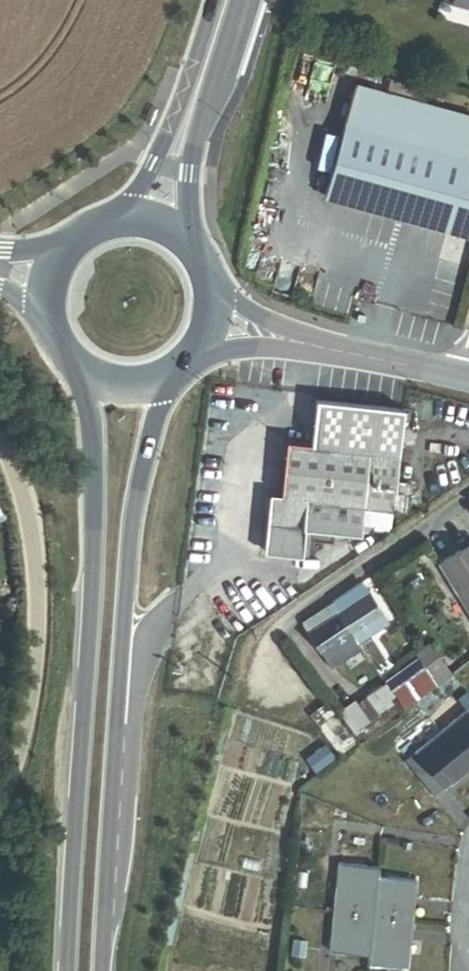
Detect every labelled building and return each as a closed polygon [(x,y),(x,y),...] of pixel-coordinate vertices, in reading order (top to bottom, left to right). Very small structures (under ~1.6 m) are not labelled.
[(414,104),(416,93),(382,84),(379,94),(414,104)] [(466,160),(468,149),(468,119),(414,104),(379,94),(356,88),(325,198),(468,236),(468,161),(466,160)] [(398,460),(403,411),(317,402),(312,447),(287,444),(282,498),(271,496),(265,553),(309,558),(311,531),(360,537),(361,525),(363,508),(381,510),(393,511),(398,460)] [(404,512),(409,461),(398,460),(393,511),(404,512)] [(379,527),(381,510),(363,508),(361,525),(379,527)] [(442,565),(468,609),(468,548),(442,565)] [(358,642),(388,622),(369,592),(365,595),(359,585),(332,603),(358,642)] [(328,662),(358,642),(332,603),(301,623),(308,633),(306,634),(320,655),(322,653),(328,662)] [(404,714),(437,688),(425,671),(419,660),(385,684),(394,698),(404,714)] [(437,688),(449,679),(437,663),(425,671),(437,688)] [(393,706),(389,702),(394,698),(385,684),(366,697),(379,715),(393,706)] [(356,705),(368,723),(379,715),(366,697),(356,705)] [(359,730),(368,723),(356,705),(346,712),(359,730)] [(465,713),(441,733),(468,767),(468,710),(465,713)] [(340,754),(352,745),(337,724),(325,733),(340,754)] [(468,767),(441,733),(405,762),(434,796),(468,767)] [(334,763),(326,750),(313,760),(322,772),(334,763)] [(334,913),(373,917),(377,880),(378,869),(338,866),(334,913)] [(373,917),(409,920),(413,883),(377,880),(373,917)] [(330,952),(369,955),(373,917),(334,913),(330,952)] [(368,964),(405,968),(409,920),(373,917),(369,955),(368,964)]
